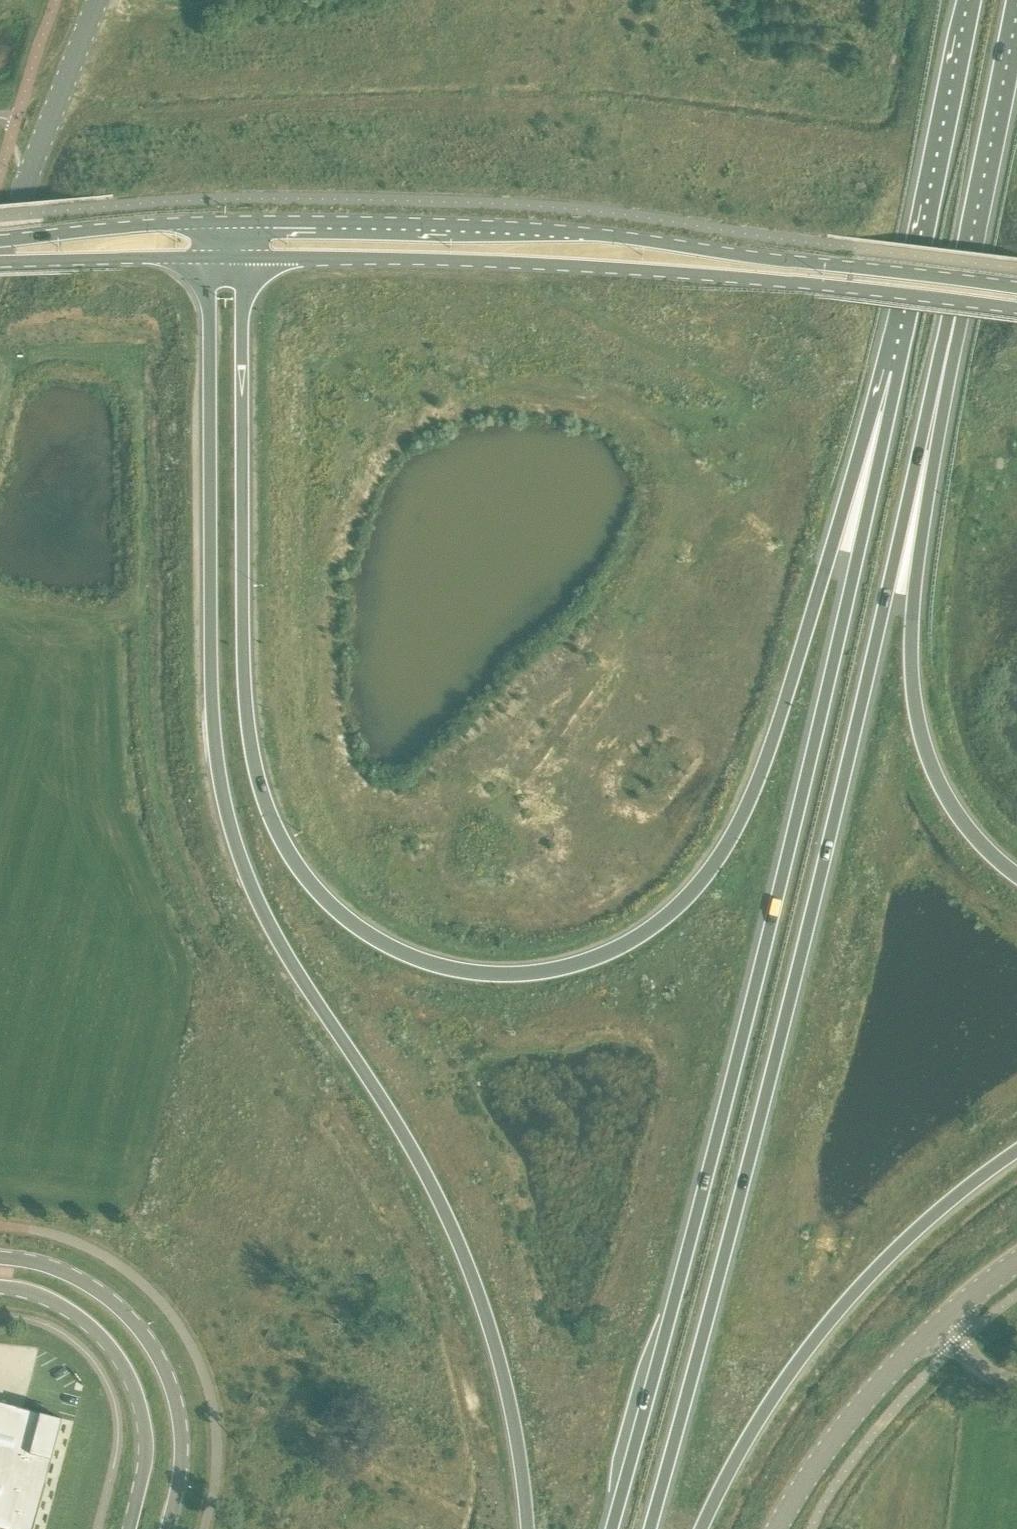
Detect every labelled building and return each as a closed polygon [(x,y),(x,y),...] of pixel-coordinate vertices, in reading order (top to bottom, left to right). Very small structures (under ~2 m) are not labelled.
[(65,1421),(0,1404),(0,1528),(37,1528),(65,1421)]
